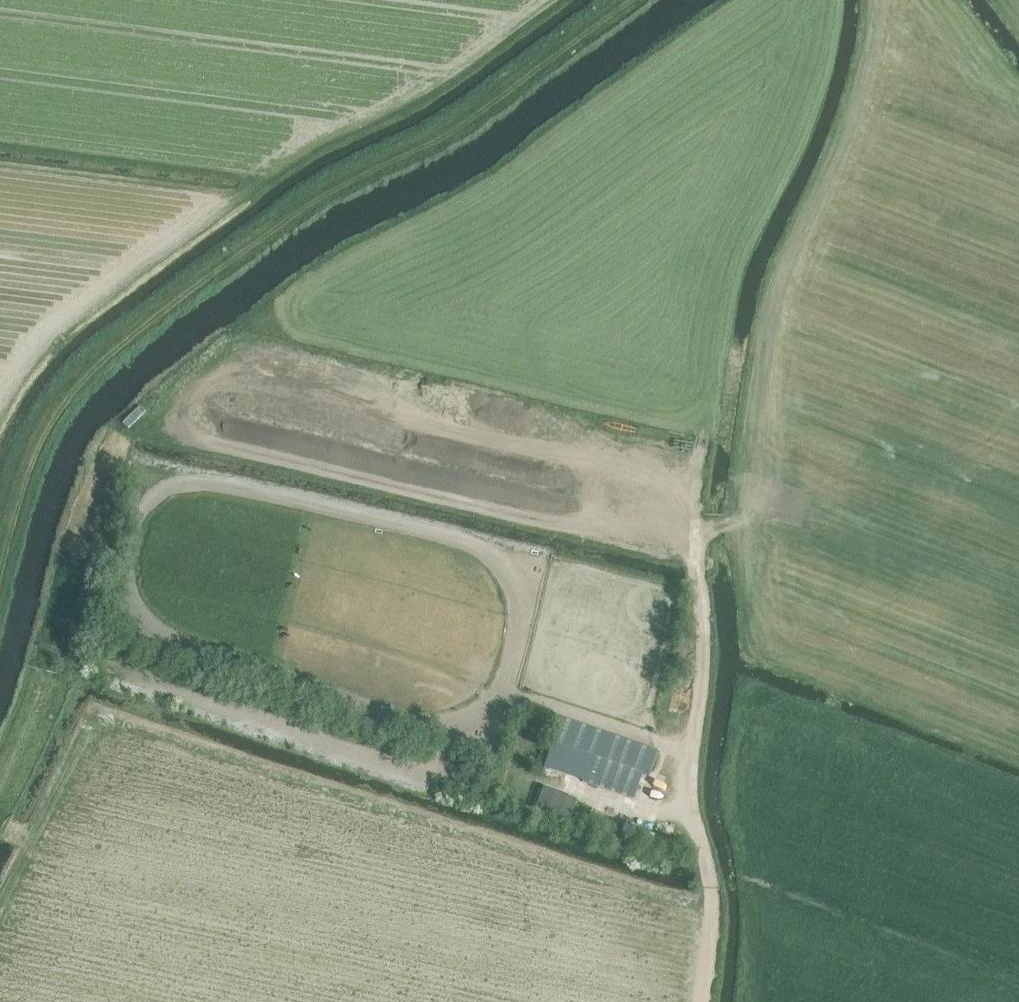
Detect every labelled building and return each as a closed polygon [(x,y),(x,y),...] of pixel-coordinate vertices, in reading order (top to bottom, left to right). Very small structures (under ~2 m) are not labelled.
[(543,769),(582,782),(581,786),(591,789),(592,786),(632,800),(637,787),(643,769),(651,771),(656,754),(560,720),(543,769)]
